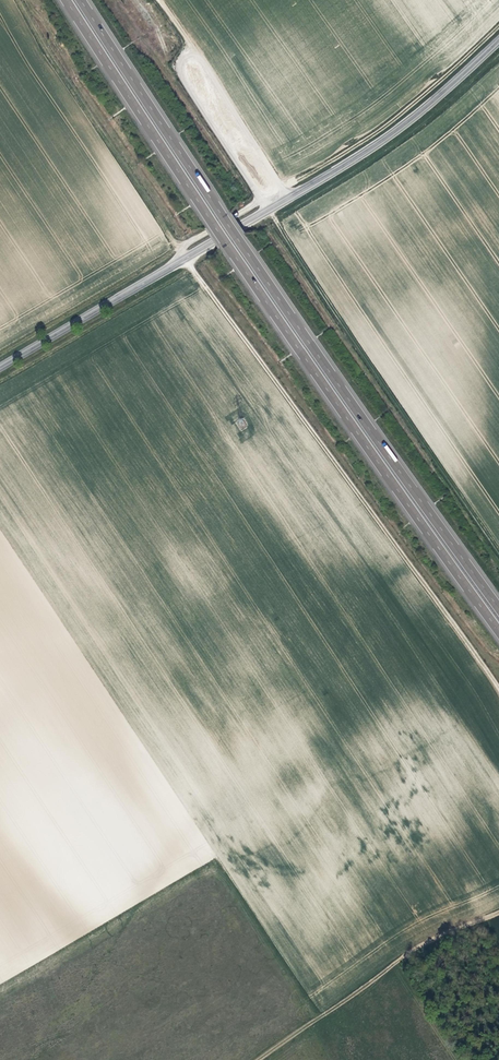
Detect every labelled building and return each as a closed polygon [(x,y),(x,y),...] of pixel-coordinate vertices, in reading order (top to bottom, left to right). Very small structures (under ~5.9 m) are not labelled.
[(235,422),(240,430),(248,426),(243,418),(235,422)]
